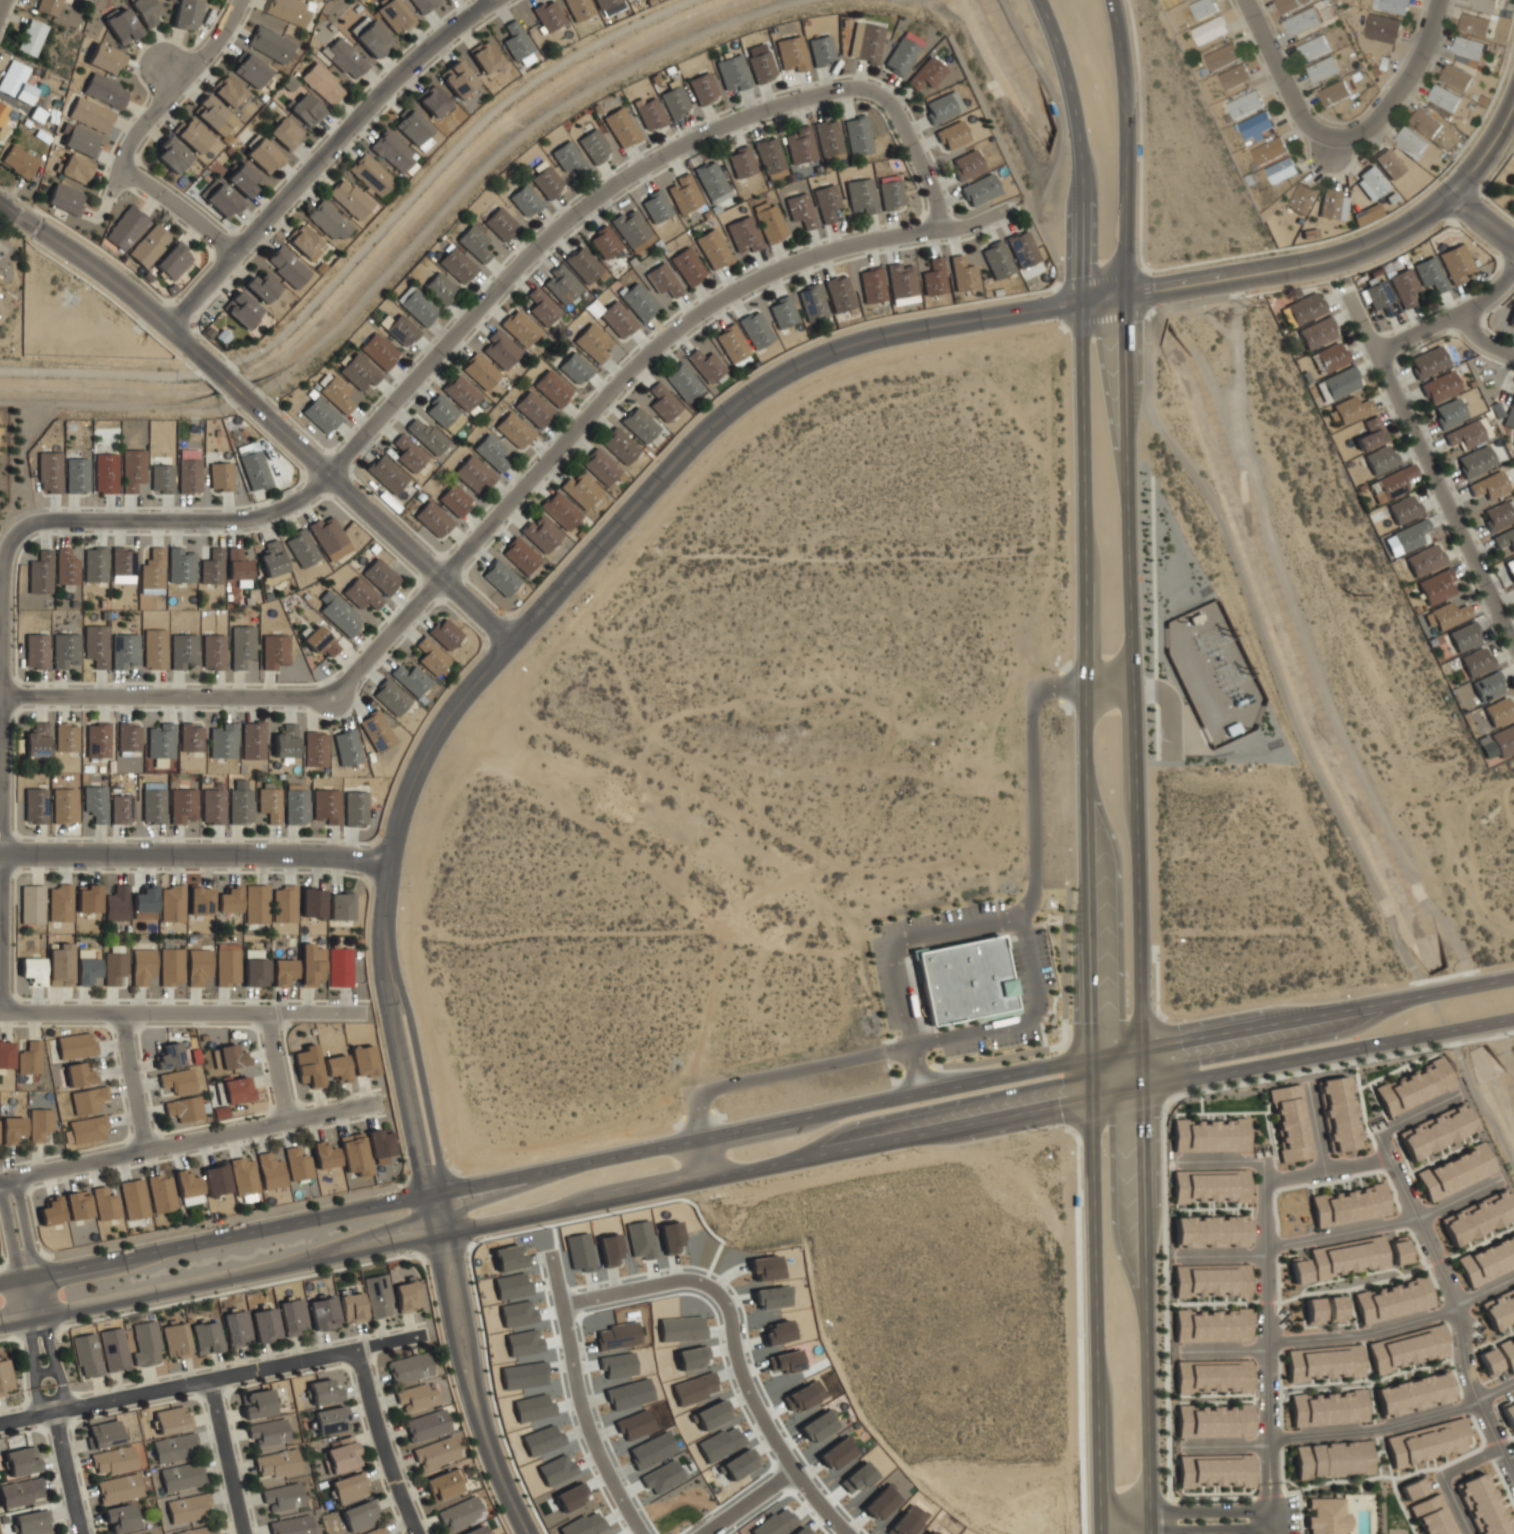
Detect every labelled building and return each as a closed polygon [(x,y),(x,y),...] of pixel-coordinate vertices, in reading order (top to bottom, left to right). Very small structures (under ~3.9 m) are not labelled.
[(56,18),(61,0),(36,0),(33,11),(56,18)] [(162,19),(150,0),(133,0),(128,3),(145,29),(162,19)] [(199,0),(176,0),(172,28),(194,31),(199,0)] [(297,0),(267,0),(262,12),(301,27),(310,5),(297,0)] [(396,0),(386,0),(374,11),(397,36),(415,21),(396,0)] [(441,2),(440,0),(410,0),(421,16),(441,2)] [(565,22),(553,0),(549,0),(532,9),(545,33),(565,22)] [(593,16),(588,0),(565,0),(571,22),(593,16)] [(598,11),(622,1),(622,0),(594,0),(598,11)] [(1195,19),(1218,12),(1214,0),(1200,0),(1190,3),(1195,19)] [(1312,1),(1312,0),(1275,0),(1281,15),(1312,1)] [(1406,15),(1410,0),(1380,0),(1378,9),(1406,15)] [(1469,2),(1497,9),(1499,0),(1469,0),(1469,2)] [(121,46),(141,30),(122,5),(102,21),(121,46)] [(1291,36),(1321,24),(1315,7),(1285,19),(1291,36)] [(1401,20),(1369,13),(1364,38),(1396,44),(1401,20)] [(1459,30),(1487,36),(1491,19),(1463,13),(1459,30)] [(366,15),(348,33),(375,59),(393,41),(366,15)] [(1191,29),(1198,45),(1229,32),(1222,16),(1191,29)] [(15,48),(32,56),(47,27),(30,18),(15,48)] [(515,62),(519,59),(523,66),(537,58),(513,19),(503,25),(510,36),(502,41),(515,62)] [(877,63),(884,27),(855,21),(847,57),(877,63)] [(245,44),(282,65),(294,44),(257,23),(245,44)] [(883,66),(903,77),(923,41),(903,30),(883,66)] [(836,62),(828,34),(807,40),(815,68),(836,62)] [(1331,50),(1324,34),(1297,46),(1304,62),(1331,50)] [(781,70),(794,67),(795,72),(808,69),(802,35),(775,41),(781,70)] [(323,52),(352,81),(368,65),(339,36),(323,52)] [(1484,42),(1456,36),(1452,52),(1467,56),(1465,64),(1478,67),(1484,42)] [(468,52),(484,74),(495,67),(498,72),(506,67),(487,39),(468,52)] [(113,76),(124,56),(96,41),(85,61),(113,76)] [(1203,55),(1210,71),(1241,57),(1234,41),(1203,55)] [(776,76),(768,50),(747,57),(755,83),(776,76)] [(230,70),(255,90),(270,71),(245,52),(230,70)] [(715,62),(724,91),(736,87),(737,91),(751,87),(741,54),(715,62)] [(1306,67),(1314,83),(1340,71),(1333,54),(1306,67)] [(930,88),(947,70),(930,55),(905,82),(915,91),(924,82),(930,88)] [(438,74),(458,98),(477,83),(458,59),(438,74)] [(28,105),(35,89),(22,83),(28,68),(9,60),(0,81),(0,93),(28,105)] [(345,90),(316,61),(300,77),(329,107),(345,90)] [(1216,75),(1224,91),(1251,78),(1243,62),(1216,75)] [(1438,78),(1464,92),(1472,76),(1446,63),(1438,78)] [(81,94),(119,110),(128,88),(91,72),(81,94)] [(687,80),(699,107),(719,98),(708,72),(687,80)] [(210,91),(232,112),(247,95),(226,75),(210,91)] [(1317,91),(1324,107),(1350,95),(1343,79),(1317,91)] [(1452,112),(1461,97),(1435,83),(1427,99),(1452,112)] [(434,119),(451,104),(433,84),(416,99),(434,119)] [(690,109),(679,84),(659,94),(671,118),(690,109)] [(1264,104),(1256,88),(1225,104),(1233,119),(1264,104)] [(931,125),(963,110),(954,90),(924,103),(929,113),(926,114),(931,125)] [(308,129),(324,112),(302,92),(286,109),(308,129)] [(105,134),(114,112),(76,95),(67,117),(105,134)] [(217,136),(233,121),(207,95),(191,110),(217,136)] [(642,102),(640,98),(633,101),(645,131),(666,122),(655,97),(642,102)] [(1050,101),(1055,112),(1051,114),(1046,103),(1050,101)] [(5,117),(3,115),(8,108),(0,103),(0,125),(5,117)] [(602,117),(621,150),(640,138),(622,106),(602,117)] [(1408,122),(1432,138),(1442,123),(1418,107),(1408,122)] [(5,117),(12,121),(17,113),(8,108),(3,115),(5,117)] [(432,130),(409,109),(394,126),(422,152),(431,141),(426,136),(432,130)] [(1273,126),(1267,110),(1236,122),(1243,138),(1273,126)] [(287,151),(303,135),(281,114),(266,130),(287,151)] [(842,120),(851,157),(873,151),(863,114),(842,120)] [(212,138),(188,117),(173,134),(197,156),(212,138)] [(842,153),(836,117),(814,121),(820,157),(842,153)] [(29,128),(32,122),(25,118),(21,124),(29,128)] [(945,151),(970,140),(960,119),(935,131),(945,151)] [(102,138),(69,122),(59,143),(92,158),(102,138)] [(792,164),(817,158),(808,125),(783,132),(792,164)] [(1417,157),(1428,142),(1404,126),(1393,141),(1417,157)] [(46,144),(33,135),(39,128),(51,137),(46,144)] [(417,156),(386,128),(369,146),(400,174),(417,156)] [(592,166),(611,155),(596,128),(578,138),(592,166)] [(753,142),(763,174),(785,168),(775,135),(753,142)] [(1256,166),(1287,151),(1280,135),(1249,149),(1256,166)] [(283,159),(259,136),(243,152),(267,175),(283,159)] [(190,157),(167,137),(151,155),(174,175),(190,157)] [(549,151),(563,172),(572,166),(578,175),(588,168),(569,138),(549,151)] [(27,181),(40,162),(13,143),(1,161),(13,168),(11,170),(27,181)] [(726,152),(736,179),(756,171),(746,144),(726,152)] [(1391,181),(1404,170),(1385,148),(1372,159),(1391,181)] [(957,181),(984,169),(975,149),(951,159),(956,169),(953,171),(957,181)] [(347,169),(378,198),(394,181),(364,152),(347,169)] [(96,165),(68,153),(63,166),(61,167),(60,170),(60,172),(59,174),(87,186),(96,165)] [(1298,172),(1291,156),(1264,169),(1271,184),(1298,172)] [(693,169),(709,204),(730,194),(713,160),(693,169)] [(245,197),(261,179),(241,161),(225,179),(245,197)] [(530,179),(549,201),(565,187),(546,164),(530,179)] [(1357,177),(1376,199),(1389,188),(1370,165),(1357,177)] [(664,183),(679,214),(702,203),(688,172),(664,183)] [(959,187),(969,207),(1000,192),(990,172),(959,187)] [(883,211),(905,206),(899,174),(876,179),(883,211)] [(358,221),(373,205),(342,177),(327,193),(358,221)] [(877,212),(871,177),(846,181),(850,210),(859,208),(860,214),(877,212)] [(44,201),(76,217),(86,196),(55,180),(44,201)] [(241,204),(217,180),(201,197),(225,221),(241,204)] [(1315,189),(1299,182),(1286,208),(1302,215),(1315,189)] [(526,218),(542,204),(525,183),(508,197),(526,218)] [(840,208),(834,184),(813,189),(822,224),(833,222),(830,211),(840,208)] [(1339,190),(1322,187),(1317,217),(1336,220),(1336,222),(1347,223),(1350,206),(1337,204),(1339,190)] [(672,213),(659,188),(638,198),(651,223),(672,213)] [(790,222),(802,219),(804,229),(814,227),(807,192),(786,196),(790,222)] [(751,207),(766,244),(787,235),(772,198),(751,207)] [(307,215),(337,243),(352,227),(322,199),(307,215)] [(103,238),(123,253),(148,220),(128,204),(103,238)] [(483,222),(503,241),(518,225),(498,206),(483,222)] [(609,221),(631,250),(652,234),(630,206),(609,221)] [(725,223),(737,254),(761,245),(750,214),(725,223)] [(286,240),(309,261),(325,244),(301,223),(286,240)] [(455,239),(481,264),(490,255),(481,247),(488,240),(471,223),(455,239)] [(144,269),(171,238),(154,224),(127,255),(144,269)] [(587,236),(602,261),(621,249),(606,225),(587,236)] [(694,238),(713,271),(732,260),(712,227),(694,238)] [(1019,269),(1040,260),(1026,229),(1006,238),(1019,269)] [(155,265),(172,280),(191,259),(184,252),(188,248),(178,239),(155,265)] [(1015,271),(1001,240),(980,249),(994,280),(1015,271)] [(1449,284),(1474,275),(1463,244),(1438,253),(1449,284)] [(295,289),(310,273),(279,245),(265,261),(295,289)] [(462,285),(477,268),(452,245),(437,262),(462,285)] [(586,284),(602,268),(579,245),(563,261),(586,284)] [(687,286),(706,274),(688,245),(669,257),(687,286)] [(974,265),(964,266),(963,254),(951,256),(954,292),(977,289),(974,265)] [(925,296),(947,292),(941,256),(929,258),(930,271),(921,272),(925,296)] [(1430,284),(1435,294),(1447,289),(1431,256),(1412,266),(1422,287),(1430,284)] [(682,290),(662,261),(644,273),(658,293),(666,288),(672,297),(682,290)] [(892,299),(918,294),(913,264),(901,266),(900,262),(886,265),(892,299)] [(540,281),(564,305),(582,287),(558,263),(540,281)] [(858,270),(863,304),(886,301),(881,267),(858,270)] [(1414,305),(1409,294),(1417,290),(1407,268),(1387,277),(1402,310),(1414,305)] [(443,306),(458,289),(437,271),(423,287),(443,306)] [(279,287),(263,272),(256,279),(252,274),(243,284),(263,304),(279,287)] [(825,279),(832,313),(854,308),(846,274),(825,279)] [(1386,318),(1398,311),(1381,278),(1361,288),(1372,311),(1380,307),(1386,318)] [(642,322),(658,308),(635,280),(618,295),(642,322)] [(796,291),(807,323),(829,315),(818,283),(796,291)] [(396,300),(424,327),(439,311),(410,284),(396,300)] [(543,327),(560,311),(535,285),(525,294),(533,303),(527,309),(543,327)] [(224,311),(244,329),(261,310),(238,289),(229,299),(232,302),(224,311)] [(1295,326),(1326,311),(1315,290),(1285,305),(1295,326)] [(767,304),(778,330),(799,321),(788,296),(767,304)] [(621,340),(637,324),(613,299),(597,315),(621,340)] [(540,332),(515,307),(499,323),(524,348),(540,332)] [(1506,325),(1513,329),(1513,307),(1506,325)] [(754,350),(774,339),(757,310),(738,321),(754,350)] [(386,315),(378,323),(406,349),(421,333),(399,313),(392,321),(386,315)] [(1304,349),(1337,338),(1330,317),(1297,328),(1304,349)] [(572,340),(596,364),(615,345),(591,321),(572,340)] [(714,335),(730,364),(750,353),(734,323),(714,335)] [(502,371),(521,352),(497,328),(478,347),(502,371)] [(359,348),(384,371),(399,354),(374,331),(359,348)] [(1320,375),(1349,361),(1340,340),(1310,355),(1320,375)] [(1447,366),(1439,346),(1407,359),(1416,380),(1447,366)] [(711,351),(703,357),(696,348),(685,356),(707,384),(726,370),(711,351)] [(556,366),(577,387),(593,371),(572,350),(556,366)] [(338,371),(360,391),(369,382),(372,386),(382,375),(356,351),(338,371)] [(500,374),(474,351),(459,368),(485,391),(500,374)] [(664,376),(685,402),(702,388),(682,362),(664,376)] [(1328,399),(1361,388),(1353,366),(1320,378),(1328,399)] [(532,385),(557,409),(573,393),(548,368),(532,385)] [(345,397),(351,391),(328,370),(314,385),(345,415),(354,405),(345,397)] [(1419,384),(1428,405),(1460,390),(1450,370),(1419,384)] [(464,412),(480,397),(457,373),(441,389),(464,412)] [(649,405),(665,423),(682,407),(657,380),(647,390),(656,399),(649,405)] [(537,429),(553,414),(528,389),(513,405),(537,429)] [(1502,426),(1513,430),(1513,390),(1502,426)] [(443,429),(458,413),(436,393),(421,409),(443,429)] [(1374,411),(1369,399),(1358,403),(1355,395),(1331,405),(1339,426),(1374,411)] [(326,435),(340,418),(315,396),(300,412),(326,435)] [(1431,407),(1437,428),(1465,420),(1459,399),(1431,407)] [(645,444),(660,428),(636,405),(621,421),(645,444)] [(519,450),(534,435),(510,410),(494,426),(519,450)] [(404,427),(433,457),(447,443),(418,413),(404,427)] [(1364,431),(1353,437),(1360,451),(1387,438),(1376,415),(1360,423),(1364,431)] [(1485,439),(1475,419),(1441,434),(1447,446),(1458,441),(1462,449),(1485,439)] [(601,443),(626,466),(641,449),(616,426),(601,443)] [(472,448),(499,473),(507,464),(498,456),(505,448),(487,432),(472,448)] [(428,459),(400,433),(391,443),(400,451),(394,458),(413,475),(428,459)] [(1363,455),(1372,476),(1398,464),(1389,443),(1363,455)] [(1495,464),(1486,444),(1454,459),(1463,478),(1495,464)] [(620,481),(626,475),(597,447),(581,464),(606,487),(615,477),(620,481)] [(143,449),(121,449),(121,493),(132,493),(132,483),(143,483),(143,449)] [(238,457),(249,492),(271,485),(259,449),(238,457)] [(59,452),(37,452),(37,493),(59,493),(59,452)] [(364,469),(391,495),(407,479),(380,453),(364,469)] [(452,472),(476,495),(494,477),(470,453),(452,472)] [(94,454),(94,493),(115,493),(115,454),(94,454)] [(65,494),(87,494),(87,459),(65,459),(65,494)] [(177,493),(199,493),(199,459),(177,459),(177,493)] [(231,491),(231,462),(209,462),(209,491),(231,491)] [(171,464),(149,464),(149,493),(171,493),(171,464)] [(1405,480),(1416,475),(1412,464),(1367,483),(1376,504),(1409,490),(1405,480)] [(571,480),(568,477),(559,486),(584,510),(603,491),(581,470),(571,480)] [(1466,484),(1471,495),(1481,491),(1485,500),(1508,490),(1499,470),(1466,484)] [(436,498),(457,519),(472,502),(452,482),(436,498)] [(582,515),(556,489),(540,506),(567,532),(582,515)] [(1386,503),(1395,525),(1422,514),(1413,493),(1386,503)] [(1513,519),(1513,506),(1510,497),(1479,512),(1488,531),(1513,519)] [(438,539),(453,524),(429,499),(413,515),(438,539)] [(521,532),(545,554),(563,535),(539,512),(521,532)] [(308,527),(329,562),(351,548),(329,513),(308,527)] [(1391,533),(1401,553),(1424,542),(1419,532),(1429,527),(1424,517),(1391,533)] [(1513,550),(1513,526),(1491,537),(1496,547),(1506,542),(1510,552),(1513,550)] [(319,558),(303,529),(284,539),(300,568),(319,558)] [(501,552),(526,576),(541,559),(516,536),(501,552)] [(260,542),(261,574),(281,573),(281,541),(260,542)] [(1445,565),(1438,543),(1405,554),(1412,576),(1445,565)] [(55,584),(78,584),(78,556),(69,556),(69,547),(55,547),(55,584)] [(105,547),(83,547),(83,582),(105,582),(105,547)] [(111,547),(111,581),(133,581),(133,547),(111,547)] [(140,593),(162,593),(162,547),(149,547),(149,559),(140,559),(140,593)] [(168,547),(168,583),(193,583),(193,553),(182,553),(182,547),(168,547)] [(199,583),(222,583),(222,547),(208,547),(208,559),(199,559),(199,583)] [(249,580),(249,559),(238,559),(238,547),(226,547),(226,580),(249,580)] [(28,559),(28,594),(50,594),(50,550),(36,550),(36,559),(28,559)] [(376,557),(361,572),(385,596),(400,581),(376,557)] [(1504,561),(1513,584),(1513,557),(1504,561)] [(481,575),(505,598),(521,581),(496,559),(481,575)] [(1416,581),(1426,606),(1457,593),(1447,568),(1416,581)] [(365,603),(373,611),(383,601),(357,576),(341,592),(359,609),(365,603)] [(319,598),(325,604),(319,610),(348,639),(363,623),(328,588),(319,598)] [(1456,609),(1452,599),(1424,612),(1433,633),(1471,616),(1466,604),(1456,609)] [(427,632),(448,653),(463,637),(443,616),(427,632)] [(1446,633),(1456,653),(1482,640),(1472,620),(1446,633)] [(339,649),(317,623),(300,638),(315,656),(322,649),(329,657),(339,649)] [(83,658),(93,658),(93,669),(106,669),(106,624),(83,624),(83,658)] [(252,626),(230,626),(230,669),(243,669),(243,660),(252,660),(252,626)] [(165,669),(165,629),(142,629),(142,669),(165,669)] [(137,633),(111,633),(111,669),(137,669),(137,633)] [(24,669),(47,669),(47,634),(24,634),(24,669)] [(52,669),(78,669),(78,634),(52,634),(52,669)] [(196,634),(170,634),(170,669),(196,669),(196,634)] [(261,669),(288,669),(288,634),(261,634),(261,669)] [(201,669),(224,669),(224,635),(201,635),(201,669)] [(414,645),(422,654),(416,660),(434,677),(449,661),(423,636),(414,645)] [(1468,677),(1494,665),(1484,645),(1459,657),(1468,677)] [(430,682),(413,665),(405,673),(397,665),(388,673),(414,699),(430,682)] [(1470,682),(1480,702),(1505,690),(1496,670),(1470,682)] [(411,702),(386,678),(370,694),(395,718),(411,702)] [(1492,728),(1513,718),(1513,710),(1508,695),(1482,706),(1492,728)] [(395,743),(379,710),(358,720),(374,753),(395,743)] [(47,756),(47,721),(33,721),(33,731),(24,731),(24,756),(47,756)] [(55,751),(77,751),(77,721),(55,721),(55,751)] [(263,759),(263,722),(241,722),(241,759),(263,759)] [(86,757),(108,757),(108,723),(86,723),(86,757)] [(139,752),(139,723),(117,723),(117,752),(139,752)] [(1485,758),(1496,753),(1498,758),(1513,751),(1513,723),(1486,735),(1488,739),(1479,744),(1485,758)] [(179,752),(201,752),(201,724),(179,724),(179,752)] [(295,758),(296,724),(282,724),(282,733),(273,733),(273,758),(295,758)] [(171,725),(146,725),(146,758),(171,758),(171,725)] [(208,758),(235,758),(235,725),(208,725),(208,758)] [(332,733),(339,766),(361,762),(353,728),(332,733)] [(304,733),(304,767),(325,767),(325,733),(304,733)] [(163,824),(163,782),(141,782),(141,824),(163,824)] [(93,814),(93,824),(105,824),(105,785),(83,785),(83,814),(93,814)] [(257,814),(267,814),(267,825),(280,825),(280,787),(257,787),(257,814)] [(47,788),(24,788),(24,822),(47,822),(47,788)] [(74,788),(52,788),(52,822),(74,822),(74,788)] [(285,788),(285,824),(307,824),(307,788),(285,788)] [(170,789),(170,824),(195,824),(195,789),(170,789)] [(223,789),(201,789),(201,824),(223,824),(223,789)] [(250,824),(250,789),(228,789),(228,824),(250,824)] [(338,824),(338,789),(313,789),(313,824),(338,824)] [(366,791),(344,791),(344,826),(366,826),(366,791)] [(110,824),(132,824),(132,794),(110,794),(110,824)] [(102,921),(126,921),(126,885),(113,885),(112,895),(103,894),(102,921)] [(19,924),(42,924),(42,886),(19,886),(19,924)] [(47,921),(71,921),(71,886),(47,886),(47,921)] [(98,886),(75,886),(75,913),(98,913),(98,886)] [(154,920),(154,886),(140,886),(140,893),(131,893),(131,920),(154,920)] [(183,921),(183,886),(159,886),(159,921),(183,921)] [(216,913),(240,913),(240,886),(224,886),(224,893),(216,893),(216,913)] [(244,886),(244,924),(266,924),(266,886),(244,886)] [(295,922),(295,886),(272,886),(272,922),(295,922)] [(187,915),(211,915),(211,888),(187,888),(187,915)] [(322,890),(300,890),(300,918),(322,918),(322,890)] [(328,920),(350,920),(350,894),(328,894),(328,920)] [(929,1026),(975,1016),(1013,1008),(1010,994),(997,997),(994,981),(1006,979),(999,947),(997,937),(923,952),(914,954),(929,1026)] [(47,985),(71,985),(71,942),(47,942),(47,985)] [(216,986),(240,986),(240,942),(216,942),(216,986)] [(300,986),(321,986),(321,943),(300,943),(300,986)] [(103,986),(126,986),(126,945),(103,945),(103,986)] [(999,947),(1005,946),(1018,1013),(976,1021),(975,1016),(1013,1008),(1010,994),(1013,994),(1010,978),(1006,979),(999,947)] [(182,948),(159,948),(159,986),(182,986),(182,948)] [(187,948),(187,986),(201,986),(201,976),(211,976),(211,948),(187,948)] [(350,987),(350,948),(327,948),(327,987),(350,987)] [(131,986),(144,986),(144,977),(154,977),(154,949),(131,949),(131,986)] [(43,957),(19,957),(19,976),(28,976),(28,986),(43,986),(43,957)] [(98,977),(98,957),(75,957),(75,985),(89,985),(89,977),(98,977)] [(244,986),(266,986),(266,957),(244,957),(244,986)] [(272,986),(294,986),(294,959),(272,959),(272,986)] [(997,997),(994,981),(1006,979),(1010,978),(1013,994),(1010,994),(997,997)] [(93,1032),(55,1036),(57,1059),(95,1055),(93,1032)] [(0,1039),(0,1068),(11,1068),(11,1039),(0,1039)] [(16,1051),(16,1073),(39,1073),(39,1039),(28,1039),(28,1051),(16,1051)] [(178,1041),(159,1045),(161,1055),(153,1057),(155,1069),(182,1064),(178,1041)] [(293,1047),(297,1081),(308,1080),(309,1088),(322,1086),(317,1044),(293,1047)] [(349,1048),(354,1076),(376,1072),(371,1044),(349,1048)] [(247,1067),(246,1052),(235,1052),(234,1045),(212,1046),(213,1068),(247,1067)] [(326,1075),(336,1073),(338,1083),(350,1080),(345,1054),(323,1058),(326,1075)] [(1387,1117),(1455,1086),(1442,1056),(1373,1087),(1387,1117)] [(82,1061),(63,1065),(68,1087),(94,1082),(91,1069),(84,1070),(82,1061)] [(194,1090),(187,1066),(155,1075),(159,1088),(168,1085),(171,1097),(194,1090)] [(219,1080),(224,1104),(252,1099),(247,1075),(219,1080)] [(1359,1148),(1348,1075),(1317,1079),(1327,1153),(1359,1148)] [(1280,1163),(1313,1156),(1298,1082),(1267,1089),(1269,1101),(1274,1100),(1276,1107),(1273,1108),(1274,1112),(1276,1112),(1278,1119),(1274,1120),(1276,1129),(1279,1129),(1280,1135),(1277,1136),(1280,1148),(1277,1149),(1280,1163)] [(69,1091),(72,1114),(100,1110),(98,1100),(107,1099),(105,1087),(69,1091)] [(163,1113),(174,1111),(175,1121),(202,1118),(199,1096),(162,1101),(163,1113)] [(1396,1130),(1408,1160),(1477,1132),(1465,1102),(1396,1130)] [(52,1108),(28,1108),(28,1142),(52,1142),(52,1108)] [(66,1144),(108,1137),(105,1115),(63,1121),(66,1144)] [(24,1116),(0,1116),(0,1143),(24,1143),(24,1116)] [(1172,1151),(1247,1149),(1246,1117),(1234,1117),(1234,1122),(1226,1122),(1226,1119),(1220,1119),(1220,1122),(1214,1122),(1214,1118),(1204,1119),(1204,1122),(1197,1122),(1197,1119),(1192,1119),(1192,1123),(1185,1123),(1185,1117),(1172,1118),(1172,1151)] [(365,1131),(371,1158),(393,1153),(387,1126),(365,1131)] [(369,1174),(362,1132),(338,1136),(346,1178),(369,1174)] [(314,1168),(338,1166),(336,1147),(324,1148),(324,1140),(312,1141),(314,1168)] [(1427,1202),(1496,1171),(1483,1141),(1414,1172),(1427,1202)] [(312,1178),(309,1153),(297,1154),(296,1146),(283,1147),(288,1181),(312,1178)] [(286,1185),(280,1158),(269,1161),(267,1151),(255,1153),(263,1190),(286,1185)] [(235,1202),(258,1198),(252,1155),(228,1158),(235,1202)] [(230,1193),(224,1162),(201,1166),(206,1197),(230,1193)] [(172,1170),(178,1198),(202,1193),(199,1175),(187,1177),(185,1168),(172,1170)] [(1172,1170),(1247,1168),(1247,1201),(1234,1201),(1234,1199),(1186,1200),(1186,1202),(1173,1203),(1172,1170)] [(177,1209),(170,1171),(145,1176),(152,1213),(177,1209)] [(149,1216),(141,1177),(117,1182),(125,1221),(149,1216)] [(1309,1194),(1315,1227),(1389,1215),(1384,1182),(1309,1194)] [(93,1187),(95,1219),(118,1217),(117,1194),(103,1194),(103,1186),(93,1187)] [(1438,1217),(1450,1246),(1513,1219),(1513,1207),(1506,1188),(1438,1217)] [(63,1193),(68,1220),(91,1216),(86,1189),(63,1193)] [(46,1197),(48,1206),(38,1208),(41,1226),(65,1221),(60,1194),(46,1197)] [(1174,1216),(1190,1215),(1190,1218),(1198,1218),(1198,1215),(1214,1214),(1214,1217),(1222,1217),(1222,1214),(1239,1214),(1239,1217),(1246,1217),(1247,1245),(1175,1247),(1174,1216)] [(1467,1287),(1513,1268),(1513,1232),(1455,1256),(1467,1287)] [(1408,1265),(1404,1239),(1383,1242),(1382,1236),(1307,1247),(1312,1280),(1408,1265)] [(1308,1280),(1303,1257),(1288,1260),(1293,1283),(1308,1280)] [(1173,1264),(1247,1263),(1248,1296),(1235,1296),(1235,1294),(1227,1294),(1227,1293),(1222,1293),(1222,1294),(1215,1295),(1215,1292),(1207,1293),(1207,1295),(1198,1295),(1198,1293),(1194,1293),(1194,1295),(1187,1295),(1187,1297),(1173,1298),(1173,1264)] [(362,1278),(371,1319),(394,1314),(385,1273),(362,1278)] [(1360,1325),(1433,1307),(1425,1276),(1352,1294),(1360,1325)] [(392,1283),(399,1312),(420,1307),(414,1277),(392,1283)] [(1477,1302),(1490,1332),(1513,1321),(1513,1286),(1477,1302)] [(366,1318),(358,1289),(337,1296),(346,1324),(366,1318)] [(1326,1296),(1329,1321),(1334,1320),(1335,1322),(1344,1321),(1341,1294),(1326,1296)] [(313,1330),(338,1325),(333,1295),(307,1300),(313,1330)] [(1322,1321),(1320,1295),(1304,1297),(1306,1320),(1307,1320),(1307,1325),(1317,1324),(1316,1322),(1322,1321)] [(278,1301),(284,1337),(307,1332),(300,1297),(278,1301)] [(1174,1309),(1175,1341),(1249,1340),(1249,1306),(1235,1307),(1235,1312),(1227,1312),(1227,1309),(1222,1309),(1222,1312),(1215,1312),(1215,1310),(1206,1310),(1206,1312),(1199,1312),(1199,1310),(1194,1310),(1194,1313),(1187,1313),(1187,1308),(1174,1309)] [(280,1337),(273,1307),(249,1312),(256,1343),(280,1337)] [(252,1343),(245,1308),(221,1313),(228,1348),(252,1343)] [(221,1350),(215,1319),(189,1324),(195,1355),(221,1350)] [(161,1363),(156,1320),(133,1323),(136,1349),(131,1349),(133,1366),(161,1363)] [(166,1360),(191,1356),(185,1321),(160,1325),(166,1360)] [(1449,1355),(1442,1325),(1366,1343),(1374,1374),(1449,1355)] [(98,1331),(105,1372),(129,1368),(122,1327),(98,1331)] [(102,1374),(94,1332),(70,1337),(79,1379),(102,1374)] [(1496,1343),(1507,1372),(1513,1369),(1513,1336),(1496,1343)] [(1361,1378),(1360,1346),(1285,1349),(1286,1381),(1361,1378)] [(1503,1369),(1490,1347),(1476,1355),(1489,1378),(1503,1369)] [(391,1384),(432,1374),(425,1351),(385,1362),(391,1384)] [(0,1359),(0,1395),(14,1393),(9,1358),(0,1359)] [(1250,1393),(1250,1361),(1174,1362),(1174,1394),(1250,1393)] [(1453,1400),(1446,1371),(1374,1390),(1382,1418),(1453,1400)] [(336,1377),(307,1383),(312,1405),(340,1400),(336,1377)] [(436,1403),(431,1381),(394,1391),(400,1413),(436,1403)] [(239,1393),(242,1417),(273,1414),(271,1390),(239,1393)] [(1366,1423),(1364,1391),(1289,1395),(1290,1427),(1366,1423)] [(1499,1406),(1508,1428),(1513,1426),(1513,1400),(1499,1406)] [(156,1435),(193,1427),(188,1404),(151,1412),(156,1435)] [(316,1434),(347,1428),(343,1405),(312,1411),(316,1434)] [(1251,1405),(1175,1406),(1176,1439),(1252,1438),(1251,1405)] [(403,1419),(409,1441),(449,1431),(444,1409),(403,1419)] [(808,1443),(834,1426),(825,1411),(798,1427),(808,1443)] [(84,1427),(90,1449),(122,1441),(116,1418),(84,1427)] [(249,1438),(256,1437),(258,1446),(287,1440),(283,1418),(246,1425),(249,1438)] [(1462,1418),(1384,1436),(1391,1468),(1469,1451),(1462,1418)] [(197,1456),(193,1432),(151,1439),(155,1463),(197,1456)] [(411,1448),(418,1470),(458,1457),(451,1436),(411,1448)] [(817,1456),(830,1472),(856,1452),(844,1436),(817,1456)] [(323,1446),(331,1473),(360,1465),(353,1438),(323,1446)] [(1295,1481),(1372,1475),(1369,1440),(1292,1447),(1295,1481)] [(9,1476),(39,1470),(33,1445),(4,1452),(9,1476)] [(89,1452),(93,1476),(135,1469),(131,1445),(89,1452)] [(257,1478),(299,1471),(295,1448),(253,1456),(257,1478)] [(1177,1455),(1177,1489),(1252,1488),(1252,1454),(1177,1455)] [(205,1483),(200,1460),(158,1469),(163,1492),(205,1483)] [(876,1478),(865,1462),(838,1480),(846,1493),(857,1486),(860,1489),(876,1478)] [(429,1500),(463,1490),(457,1468),(422,1478),(429,1500)] [(337,1504),(370,1495),(363,1471),(331,1480),(337,1504)] [(1475,1533),(1510,1533),(1485,1471),(1455,1483),(1475,1533)] [(94,1481),(99,1505),(141,1496),(136,1473),(94,1481)] [(1429,1492),(1423,1477),(1398,1487),(1404,1502),(1429,1492)] [(2,1507),(44,1501),(41,1478),(0,1484),(0,1492),(2,1507)] [(584,1502),(581,1496),(586,1494),(580,1481),(553,1494),(562,1512),(584,1502)] [(261,1490),(265,1512),(302,1505),(298,1482),(261,1490)] [(875,1521),(898,1497),(885,1484),(862,1508),(875,1521)] [(165,1500),(169,1523),(211,1516),(207,1493),(165,1500)] [(1439,1493),(1408,1506),(1420,1533),(1456,1533),(1439,1493)] [(435,1512),(445,1533),(484,1517),(474,1494),(435,1512)] [(1345,1500),(1305,1499),(1304,1533),(1344,1533),(1345,1500)] [(136,1527),(131,1502),(100,1509),(106,1533),(136,1527)] [(346,1529),(378,1524),(375,1502),(342,1507),(346,1529)] [(888,1533),(908,1533),(925,1516),(911,1503),(885,1532),(888,1533)] [(796,1524),(784,1506),(749,1530),(752,1533),(782,1533),(796,1524)] [(50,1532),(46,1509),(13,1515),(16,1533),(39,1533),(50,1532)] [(561,1533),(595,1533),(605,1528),(595,1509),(558,1529),(561,1533)] [(309,1515),(268,1521),(270,1533),(311,1533),(309,1515)] [(482,1523),(459,1533),(487,1533),(482,1523)] [(214,1525),(172,1532),(172,1533),(216,1533),(214,1525)] [(382,1525),(361,1533),(386,1533),(382,1525)]
